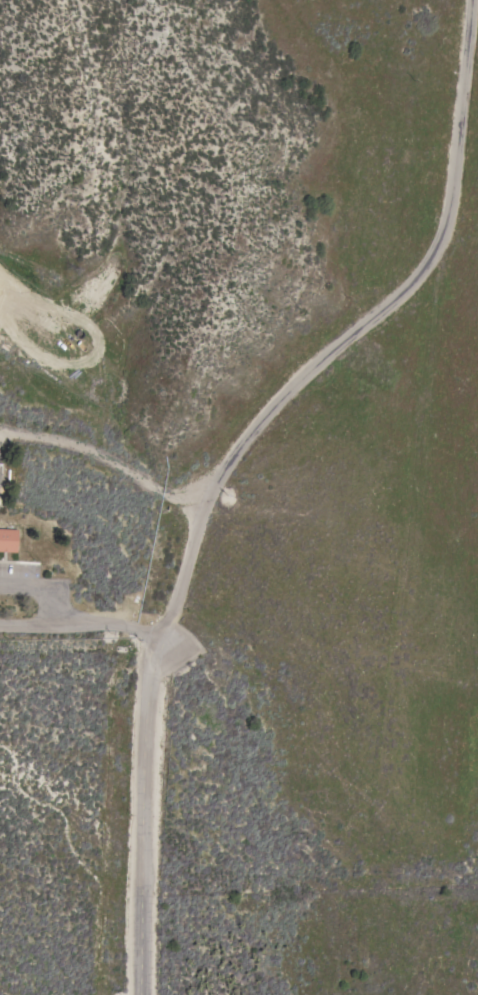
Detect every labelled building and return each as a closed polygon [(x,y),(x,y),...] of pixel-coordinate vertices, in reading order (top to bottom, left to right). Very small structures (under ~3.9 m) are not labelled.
[(15,552),(0,551),(0,529),(16,530),(15,552)]
